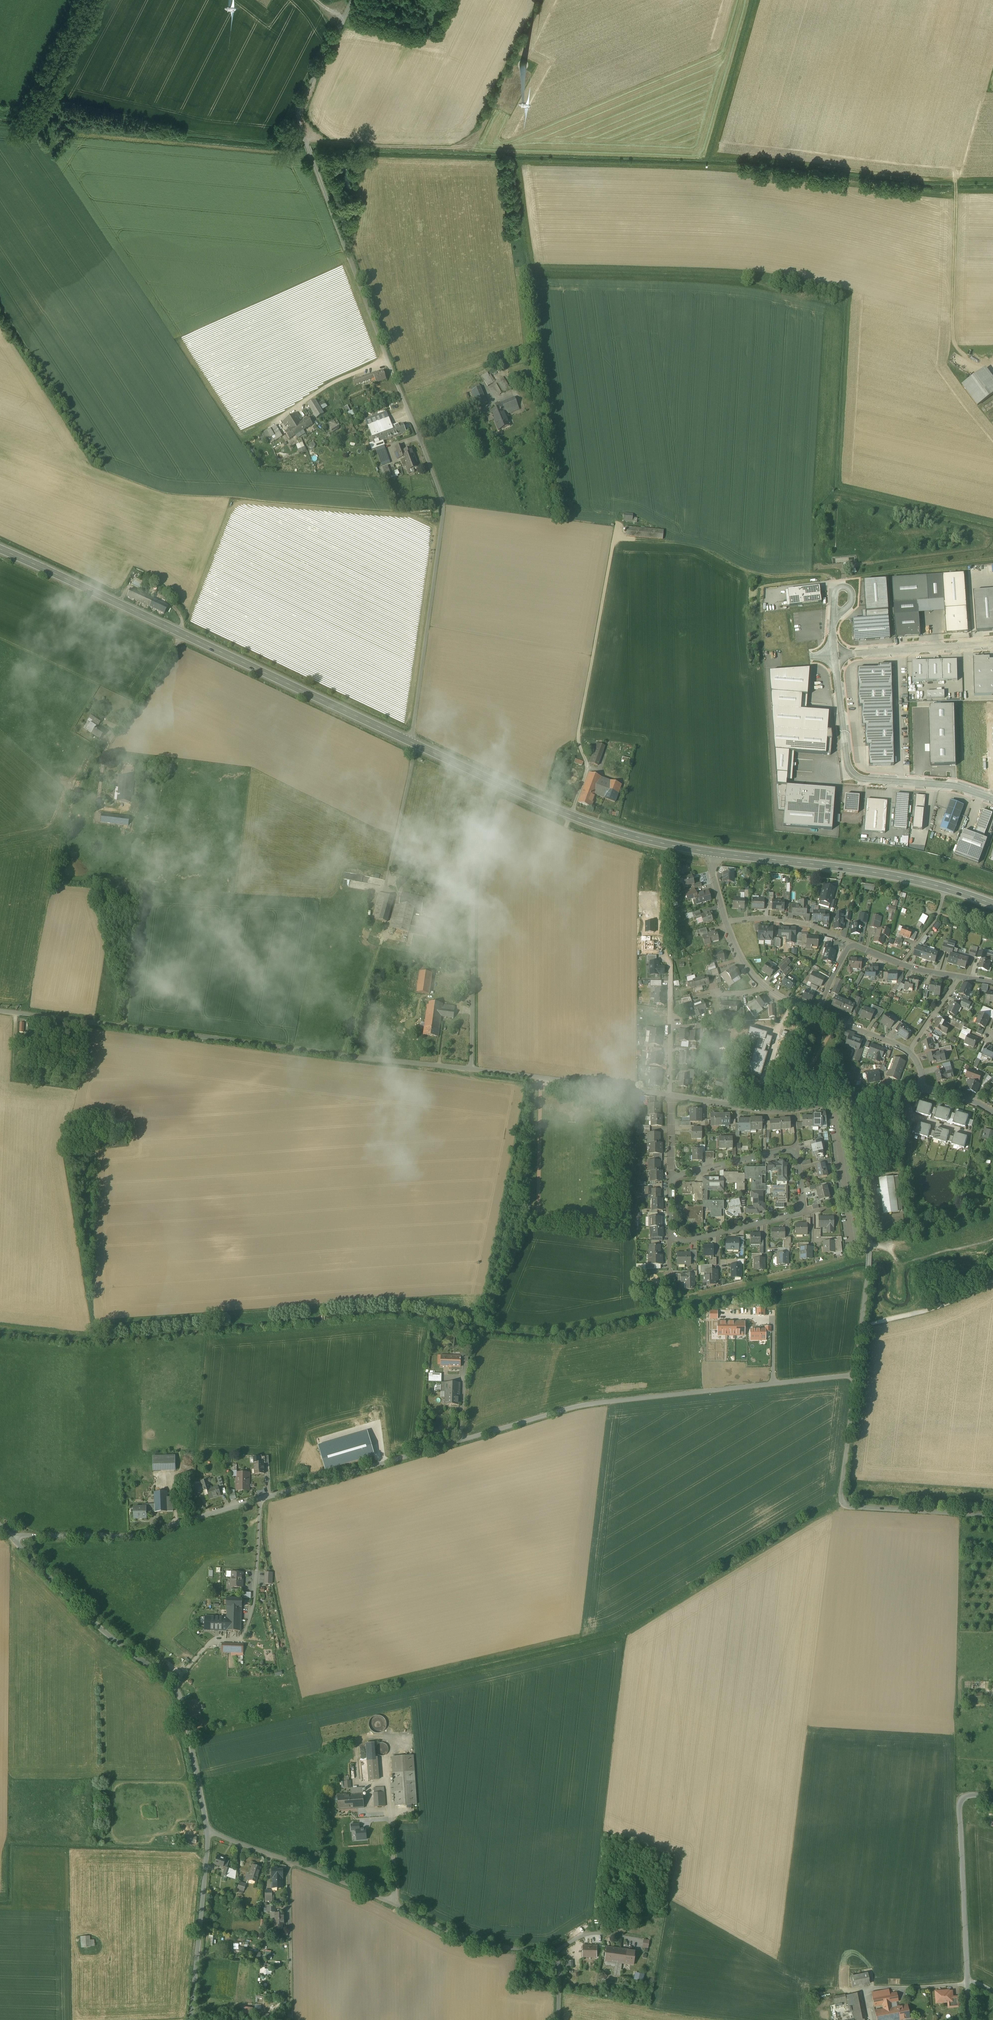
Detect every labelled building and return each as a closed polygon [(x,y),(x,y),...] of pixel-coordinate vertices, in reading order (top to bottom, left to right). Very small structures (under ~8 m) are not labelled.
[(963,386),(978,406),(992,395),(992,385),(983,371),(963,386)] [(376,372),(353,381),(355,386),(374,379),(376,384),(386,380),(383,372),(377,374),(376,372)] [(480,389),(471,393),(478,408),(487,404),(480,389)] [(514,398),(500,404),(502,407),(504,412),(518,406),(514,398)] [(316,402),(309,406),(318,420),(325,416),(319,406),(316,402)] [(354,410),(351,411),(348,405),(345,407),(349,417),(356,414),(354,410)] [(518,406),(504,412),(506,415),(519,410),(518,406)] [(497,409),(490,412),(498,431),(510,426),(506,415),(504,412),(502,407),(501,408),(497,409)] [(387,414),(366,422),(368,427),(389,419),(387,414)] [(296,417),(286,423),(292,432),(287,435),(291,442),(314,428),(310,421),(301,426),(296,417)] [(389,419),(368,427),(371,436),(392,428),(389,419)] [(403,425),(392,428),(396,437),(406,433),(403,425)] [(392,428),(371,436),(374,444),(375,445),(383,441),(396,437),(392,428)] [(278,429),(272,433),(277,440),(282,436),(278,429)] [(304,442),(297,444),(300,453),(307,451),(304,442)] [(395,453),(398,460),(400,459),(405,457),(407,463),(406,464),(407,466),(408,470),(411,469),(412,470),(418,468),(415,461),(416,460),(412,448),(404,451),(402,445),(395,447),(397,452),(395,453)] [(376,449),(382,466),(390,463),(384,446),(376,449)] [(387,466),(383,468),(387,478),(391,476),(388,468),(387,466)] [(664,531),(626,527),(625,530),(627,530),(627,536),(663,540),(664,531)] [(964,574),(942,576),(944,601),(945,609),(967,608),(964,574)] [(942,576),(927,577),(929,602),(944,601),(942,576)] [(927,577),(892,579),(893,604),(917,603),(929,602),(927,577)] [(885,581),(863,582),(866,619),(888,617),(885,581)] [(819,587),(788,591),(789,607),(821,603),(819,587)] [(157,602),(147,598),(148,597),(145,595),(145,597),(140,595),(140,593),(135,591),(135,592),(130,590),(126,598),(165,614),(166,612),(167,612),(170,607),(163,604),(163,603),(158,601),(157,602)] [(977,633),(992,632),(992,592),(975,594),(977,633)] [(917,603),(918,614),(945,612),(945,609),(944,601),(929,602),(917,603)] [(893,604),(894,616),(918,614),(917,603),(893,604)] [(967,608),(945,609),(945,612),(947,634),(968,633),(967,608)] [(918,614),(894,616),(896,638),(920,636),(918,614)] [(866,619),(853,619),(854,641),(890,639),(888,617),(866,619)] [(975,696),(992,696),(992,661),(990,661),(990,658),(974,658),(975,696)] [(943,681),(942,661),(927,662),(927,682),(943,681)] [(958,681),(957,661),(942,661),(943,681),(958,681)] [(927,682),(927,662),(912,662),(912,682),(927,682)] [(891,665),(878,665),(878,668),(860,669),(857,669),(858,674),(858,707),(861,707),(862,727),(865,726),(865,747),(868,747),(869,761),(869,762),(869,766),(873,766),(893,766),(891,665)] [(809,669),(769,672),(774,751),(789,752),(830,756),(832,739),(831,732),(827,731),(829,713),(801,711),(802,696),(807,696),(809,669)] [(956,766),(955,706),(929,707),(931,766),(956,766)] [(984,723),(969,723),(970,764),(985,763),(984,723)] [(104,733),(91,725),(87,732),(100,740),(104,733)] [(605,746),(597,743),(590,763),(598,766),(605,746)] [(789,752),(774,751),(776,780),(787,781),(789,752)] [(622,786),(589,774),(583,792),(596,796),(615,803),(622,786)] [(133,778),(120,777),(119,788),(132,790),(133,778)] [(786,786),(787,781),(776,780),(778,811),(784,812),(786,786)] [(786,786),(784,812),(783,827),(832,830),(835,790),(786,786)] [(132,790),(119,788),(118,791),(117,801),(130,802),(132,790)] [(596,796),(583,792),(579,803),(592,808),(596,796)] [(903,795),(896,794),(893,829),(906,830),(908,801),(902,800),(903,795)] [(859,796),(845,795),(844,813),(858,814),(859,796)] [(916,796),(914,808),(924,809),(926,797),(916,796)] [(887,801),(866,800),(864,832),(885,834),(887,801)] [(951,801),(941,829),(954,834),(964,806),(951,801)] [(922,829),(924,809),(914,808),(912,828),(922,829)] [(983,810),(974,835),(984,838),(992,813),(983,810)] [(132,819),(99,814),(98,822),(131,827),(132,819)] [(964,831),(956,854),(979,862),(987,840),(984,838),(974,835),(964,831)] [(343,880),(378,884),(379,878),(344,873),(343,880)] [(728,873),(724,873),(724,874),(723,882),(733,882),(734,873),(728,873)] [(692,875),(682,878),(685,887),(694,884),(692,875)] [(834,889),(824,886),(819,905),(829,908),(834,889)] [(694,889),(685,891),(688,900),(693,899),(691,894),(696,893),(695,892),(694,889),(695,889),(694,889)] [(708,891),(696,894),(696,893),(691,894),(693,899),(695,898),(697,905),(711,901),(710,896),(710,895),(710,894),(709,893),(708,891)] [(749,891),(741,891),(740,893),(741,893),(741,899),(744,899),(744,898),(748,898),(749,891)] [(424,899),(402,893),(399,907),(414,910),(422,912),(424,899)] [(383,900),(377,919),(387,922),(394,897),(386,895),(385,901),(383,900)] [(741,899),(733,899),(733,908),(744,909),(745,899),(744,899),(741,899)] [(758,900),(752,900),(752,909),(764,910),(764,905),(764,901),(758,900)] [(773,900),(772,910),(783,910),(784,901),(773,900)] [(793,906),(792,913),(792,915),(806,916),(807,909),(807,907),(807,902),(800,901),(800,906),(793,906)] [(414,910),(399,907),(397,915),(412,918),(412,916),(414,910)] [(820,912),(819,911),(818,911),(817,912),(815,912),(814,912),(814,913),(813,921),(819,921),(822,921),(824,919),(825,912),(820,912)] [(701,916),(702,919),(704,924),(713,921),(710,912),(701,916)] [(843,914),(837,913),(837,918),(836,918),(836,919),(834,919),(834,929),(843,930),(843,914)] [(923,923),(925,924),(929,916),(924,914),(917,926),(921,928),(923,923)] [(412,918),(397,915),(395,924),(410,928),(412,918)] [(881,917),(873,915),(870,927),(879,929),(881,917)] [(431,921),(412,916),(412,918),(410,928),(409,933),(427,937),(431,921)] [(410,928),(395,924),(394,929),(409,933),(410,928)] [(860,925),(851,925),(851,934),(859,934),(860,925)] [(912,931),(902,927),(899,935),(909,939),(912,931)] [(787,929),(778,928),(778,936),(787,937),(787,929)] [(881,930),(877,929),(875,935),(877,936),(876,938),(875,937),(873,942),(882,945),(883,940),(885,936),(888,937),(890,931),(886,930),(886,932),(881,930)] [(716,932),(708,934),(707,934),(708,935),(710,943),(718,941),(719,941),(716,931),(716,932)] [(802,934),(798,933),(798,946),(806,947),(807,937),(807,935),(802,934)] [(818,938),(811,938),(812,937),(807,937),(806,947),(806,949),(811,949),(811,946),(817,946),(817,947),(818,937),(818,938)] [(948,946),(946,952),(952,954),(953,954),(954,949),(954,948),(948,946)] [(830,950),(827,949),(825,955),(823,962),(827,963),(827,962),(832,963),(835,951),(830,950)] [(930,952),(921,949),(920,951),(919,950),(918,952),(917,953),(916,957),(918,958),(927,961),(930,952)] [(959,950),(954,949),(953,954),(952,954),(952,955),(951,955),(949,964),(957,966),(960,958),(960,955),(958,954),(959,950)] [(722,952),(712,955),(714,963),(724,960),(722,952)] [(938,954),(930,952),(927,961),(935,963),(938,954)] [(980,952),(978,958),(982,959),(991,962),(992,962),(992,959),(992,956),(988,954),(980,952)] [(861,960),(854,959),(849,958),(849,968),(848,968),(852,968),(860,969),(861,960)] [(968,960),(960,958),(957,966),(966,969),(968,960)] [(787,959),(778,967),(781,971),(790,962),(787,959)] [(991,962),(982,959),(979,969),(988,971),(991,962)] [(650,975),(659,975),(659,974),(664,974),(664,967),(659,967),(659,962),(650,962),(650,975)] [(776,968),(768,963),(762,972),(763,972),(763,971),(767,974),(771,977),(776,968)] [(878,966),(870,965),(869,969),(869,973),(875,974),(877,974),(878,966)] [(727,972),(726,973),(732,980),(740,974),(735,967),(727,972)] [(432,970),(421,968),(417,992),(428,994),(432,970)] [(789,968),(783,974),(785,976),(791,971),(789,968)] [(869,969),(866,969),(865,970),(865,977),(869,977),(870,977),(875,977),(875,974),(869,973),(869,969)] [(726,972),(721,975),(729,987),(733,984),(731,981),(732,980),(726,973),(727,972),(726,972)] [(861,972),(856,983),(860,985),(865,973),(861,972)] [(897,973),(888,972),(888,973),(887,981),(897,981),(897,973)] [(813,973),(809,981),(812,983),(818,986),(820,987),(824,979),(819,976),(814,973),(813,973)] [(695,975),(687,978),(689,986),(695,985),(693,980),(696,980),(695,975)] [(696,980),(693,980),(695,985),(696,992),(703,990),(702,986),(709,984),(707,977),(696,980)] [(795,982),(787,977),(782,985),(790,990),(795,982)] [(919,979),(910,978),(910,977),(908,986),(909,986),(910,986),(917,987),(919,979)] [(942,986),(931,983),(929,992),(935,993),(934,995),(940,996),(942,986)] [(972,987),(965,983),(963,988),(962,988),(959,993),(965,996),(967,997),(972,987)] [(989,985),(983,984),(980,991),(987,992),(989,985)] [(841,988),(835,986),(832,993),(837,995),(841,988)] [(665,991),(655,989),(654,999),(655,999),(663,1000),(664,999),(665,991)] [(814,994),(806,991),(806,990),(802,999),(811,1002),(811,1003),(815,994),(814,994)] [(762,996),(755,1001),(756,1001),(761,1008),(767,1004),(762,996)] [(845,1001),(835,997),(831,1007),(841,1011),(845,1001)] [(701,1003),(694,1006),(694,1005),(693,1005),(696,1012),(695,1012),(697,1017),(702,1015),(700,1011),(706,1009),(703,1001),(700,1002),(701,1003)] [(754,1003),(752,1005),(751,1004),(747,1007),(754,1017),(755,1017),(754,1016),(762,1010),(763,1011),(761,1008),(756,1001),(754,1003)] [(854,1006),(845,1001),(841,1011),(851,1015),(854,1006)] [(443,1004),(428,1002),(426,1014),(441,1016),(454,1018),(455,1006),(443,1004)] [(737,1004),(728,1003),(728,1002),(728,1003),(727,1011),(732,1012),(737,1012),(737,1008),(738,1003),(737,1003),(737,1004)] [(960,1007),(953,1003),(950,1008),(949,1008),(947,1012),(956,1017),(960,1007)] [(970,1007),(962,1003),(960,1007),(970,1012),(972,1008),(970,1007)] [(880,1009),(874,1006),(871,1011),(874,1013),(873,1015),(876,1016),(880,1009)] [(984,1007),(981,1013),(990,1017),(989,1018),(991,1018),(992,1016),(992,1013),(992,1011),(984,1007)] [(871,1011),(864,1008),(864,1009),(863,1011),(861,1016),(861,1017),(865,1019),(870,1021),(873,1015),(874,1013),(871,1011)] [(990,1017),(981,1013),(978,1019),(979,1019),(977,1023),(976,1024),(985,1028),(989,1018),(990,1017)] [(441,1016),(426,1014),(425,1023),(423,1035),(438,1037),(441,1016)] [(897,1020),(887,1014),(881,1022),(890,1029),(891,1028),(897,1020)] [(947,1023),(940,1018),(935,1027),(942,1032),(945,1026),(947,1023)] [(897,1020),(891,1028),(895,1031),(900,1024),(901,1023),(897,1020)] [(961,1025),(952,1021),(950,1025),(959,1029),(961,1025)] [(707,1023),(697,1024),(696,1033),(698,1033),(697,1040),(705,1041),(707,1023)] [(768,1053),(776,1060),(798,1031),(790,1025),(768,1053)] [(912,1032),(903,1026),(898,1033),(897,1034),(906,1041),(912,1032)] [(971,1031),(964,1027),(962,1030),(960,1036),(961,1034),(968,1037),(968,1036),(969,1036),(971,1031)] [(656,1031),(651,1031),(650,1032),(650,1038),(661,1039),(662,1032),(656,1031)] [(690,1032),(680,1031),(681,1031),(680,1036),(681,1037),(680,1041),(679,1041),(689,1042),(688,1042),(689,1032),(690,1032)] [(696,1033),(690,1032),(689,1032),(688,1042),(689,1042),(696,1043),(697,1040),(698,1033),(696,1033)] [(851,1037),(848,1036),(848,1037),(845,1047),(852,1049),(852,1048),(859,1050),(862,1041),(851,1037)] [(969,1036),(968,1036),(968,1037),(965,1044),(966,1043),(969,1045),(974,1048),(978,1040),(969,1036)] [(661,1039),(650,1038),(649,1043),(649,1045),(654,1045),(660,1046),(661,1039)] [(931,1041),(922,1043),(925,1053),(934,1050),(933,1046),(932,1040),(931,1041)] [(883,1049),(871,1045),(868,1054),(875,1056),(874,1060),(878,1062),(880,1058),(882,1051),(883,1049)] [(986,1047),(983,1054),(983,1055),(989,1057),(988,1059),(992,1060),(992,1049),(986,1047)] [(776,1060),(768,1053),(767,1052),(763,1059),(765,1060),(763,1064),(764,1064),(762,1066),(761,1068),(760,1071),(759,1070),(758,1072),(759,1072),(758,1075),(757,1074),(756,1076),(758,1077),(757,1082),(754,1082),(753,1085),(761,1087),(763,1080),(766,1081),(774,1064),(775,1064),(774,1064),(776,1060),(777,1060),(776,1060)] [(936,1053),(928,1055),(929,1057),(928,1057),(929,1060),(930,1063),(937,1061),(938,1061),(936,1056),(936,1053)] [(654,1054),(652,1054),(651,1060),(650,1065),(660,1066),(661,1055),(654,1054)] [(691,1055),(681,1054),(680,1059),(682,1059),(681,1065),(690,1066),(691,1055)] [(944,1054),(936,1056),(938,1061),(937,1061),(938,1063),(946,1061),(944,1054)] [(905,1062),(895,1059),(893,1065),(902,1069),(905,1062)] [(902,1069),(893,1065),(890,1072),(900,1075),(902,1069)] [(882,1066),(875,1066),(876,1071),(878,1070),(879,1074),(883,1073),(882,1066)] [(654,1072),(652,1072),(650,1085),(660,1086),(662,1069),(661,1069),(660,1073),(654,1072)] [(876,1071),(865,1073),(867,1079),(868,1084),(880,1081),(879,1074),(878,1070),(876,1071)] [(944,1070),(936,1072),(938,1082),(947,1080),(946,1079),(945,1073),(944,1070)] [(982,1075),(969,1070),(966,1076),(972,1078),(971,1081),(977,1083),(978,1083),(979,1083),(982,1075)] [(756,1076),(742,1072),(740,1081),(753,1085),(754,1082),(757,1082),(758,1077),(756,1076)] [(900,1075),(890,1072),(888,1078),(898,1081),(900,1075)] [(687,1076),(679,1076),(680,1076),(679,1087),(678,1087),(688,1088),(687,1088),(688,1078),(693,1079),(694,1077),(689,1077),(689,1076),(687,1076)] [(729,1081),(718,1078),(716,1086),(716,1085),(720,1086),(720,1087),(726,1089),(729,1081)] [(971,1081),(967,1090),(976,1093),(979,1084),(977,1083),(971,1081)] [(925,1104),(919,1102),(916,1113),(922,1115),(925,1104)] [(660,1104),(656,1104),(655,1104),(649,1104),(648,1104),(648,1105),(649,1105),(649,1112),(650,1112),(650,1115),(651,1115),(660,1115),(660,1104)] [(932,1105),(925,1104),(922,1115),(928,1117),(932,1105)] [(944,1109),(938,1107),(935,1118),(941,1120),(944,1109)] [(950,1111),(944,1109),(941,1120),(947,1122),(950,1111)] [(701,1110),(691,1110),(691,1118),(690,1118),(690,1123),(701,1123),(701,1119),(701,1110)] [(962,1114),(956,1113),(953,1124),(959,1126),(962,1114)] [(968,1116),(962,1114),(959,1126),(965,1127),(968,1116)] [(660,1115),(651,1115),(651,1126),(662,1126),(662,1115),(660,1115)] [(720,1115),(710,1115),(710,1126),(720,1126),(720,1115)] [(730,1115),(720,1115),(720,1126),(730,1126),(730,1115)] [(822,1115),(812,1115),(812,1117),(812,1127),(822,1127),(822,1121),(822,1115)] [(812,1117),(802,1117),(802,1118),(803,1118),(803,1121),(802,1121),(802,1123),(802,1127),(803,1127),(812,1127),(812,1117)] [(762,1119),(750,1119),(750,1120),(750,1131),(761,1131),(762,1131),(762,1125),(762,1119)] [(790,1119),(780,1120),(781,1130),(790,1129),(791,1129),(790,1125),(790,1119)] [(750,1120),(739,1120),(739,1124),(739,1131),(750,1131),(750,1120)] [(780,1120),(770,1121),(770,1122),(770,1131),(781,1131),(781,1130),(780,1120)] [(925,1125),(919,1123),(915,1134),(921,1136),(925,1125)] [(931,1126),(925,1125),(921,1136),(928,1138),(931,1126)] [(943,1130),(937,1128),(934,1140),(940,1141),(943,1130)] [(701,1129),(692,1129),(692,1139),(702,1139),(701,1129)] [(949,1132),(943,1130),(940,1141),(946,1143),(949,1132)] [(986,1130),(984,1137),(989,1138),(988,1139),(992,1140),(992,1136),(992,1133),(986,1130)] [(660,1133),(648,1133),(648,1143),(660,1143),(660,1133)] [(961,1136),(955,1134),(952,1145),(958,1147),(961,1136)] [(967,1137),(961,1136),(958,1147),(964,1149),(967,1137)] [(733,1149),(733,1138),(719,1138),(719,1149),(733,1149)] [(813,1144),(811,1145),(814,1156),(823,1154),(820,1142),(813,1144)] [(660,1143),(648,1143),(648,1154),(653,1154),(653,1157),(654,1157),(662,1157),(662,1143),(660,1143)] [(700,1150),(693,1150),(693,1162),(702,1161),(702,1153),(702,1150),(700,1150)] [(662,1157),(654,1157),(654,1161),(648,1161),(648,1171),(651,1171),(660,1171),(660,1162),(662,1162),(662,1157)] [(787,1164),(774,1164),(774,1168),(773,1168),(773,1169),(774,1169),(774,1170),(780,1170),(780,1177),(779,1177),(779,1181),(786,1181),(786,1165),(787,1165),(787,1164)] [(819,1165),(815,1166),(815,1171),(817,1170),(818,1178),(827,1176),(824,1165),(824,1164),(819,1165)] [(766,1168),(745,1168),(745,1178),(754,1178),(754,1182),(752,1182),(752,1183),(753,1191),(766,1191),(766,1184),(762,1184),(762,1176),(766,1176),(766,1172),(766,1168)] [(660,1171),(651,1171),(651,1181),(656,1182),(662,1182),(662,1171),(660,1171)] [(737,1173),(727,1173),(727,1174),(724,1174),(724,1173),(724,1179),(724,1184),(727,1184),(727,1183),(736,1183),(736,1182),(739,1181),(739,1186),(738,1186),(738,1190),(745,1190),(745,1174),(742,1174),(742,1175),(737,1175),(737,1173)] [(898,1176),(878,1179),(880,1189),(880,1194),(883,1214),(897,1212),(899,1212),(902,1211),(897,1177),(898,1177),(898,1176)] [(724,1179),(707,1179),(707,1180),(703,1180),(703,1179),(703,1184),(703,1189),(707,1189),(707,1187),(715,1187),(715,1186),(718,1186),(718,1191),(724,1191),(724,1184),(724,1179)] [(703,1184),(683,1184),(683,1194),(691,1194),(695,1194),(695,1195),(696,1195),(697,1201),(703,1201),(703,1189),(703,1184)] [(787,1186),(772,1186),(772,1190),(772,1192),(772,1196),(773,1196),(773,1197),(778,1197),(778,1196),(779,1196),(779,1201),(779,1203),(784,1203),(787,1203),(787,1186)] [(821,1188),(816,1189),(817,1190),(819,1201),(829,1198),(826,1187),(821,1188)] [(660,1190),(652,1190),(652,1188),(645,1188),(645,1189),(644,1189),(644,1190),(645,1190),(645,1193),(646,1193),(646,1194),(651,1194),(651,1199),(652,1199),(660,1199),(660,1190)] [(759,1198),(759,1192),(752,1192),(752,1198),(755,1198),(755,1207),(754,1207),(753,1207),(753,1208),(747,1208),(747,1213),(755,1213),(755,1211),(766,1210),(766,1204),(762,1204),(762,1197),(759,1198)] [(660,1199),(652,1199),(652,1210),(662,1210),(662,1199),(660,1199)] [(739,1199),(731,1201),(731,1203),(729,1204),(730,1208),(729,1208),(726,1212),(733,1216),(734,1215),(735,1216),(738,1216),(738,1215),(741,1214),(740,1210),(739,1208),(742,1208),(745,1208),(745,1200),(741,1200),(741,1202),(740,1202),(739,1199)] [(724,1201),(703,1201),(703,1205),(703,1206),(712,1206),(712,1216),(721,1216),(721,1207),(724,1207),(724,1201)] [(703,1205),(694,1206),(694,1209),(687,1209),(687,1218),(696,1218),(696,1227),(703,1227),(703,1206),(703,1205)] [(657,1217),(651,1217),(649,1217),(648,1227),(653,1227),(660,1227),(660,1217),(657,1217)] [(833,1218),(821,1218),(821,1227),(819,1227),(819,1228),(827,1228),(827,1233),(833,1233),(833,1228),(833,1218)] [(806,1224),(796,1224),(796,1235),(796,1234),(801,1234),(801,1235),(807,1235),(807,1228),(807,1224),(806,1224)] [(660,1227),(653,1227),(654,1234),(655,1234),(655,1237),(662,1237),(662,1227),(660,1227)] [(785,1229),(773,1229),(773,1238),(785,1238),(785,1229)] [(760,1234),(751,1234),(751,1245),(760,1245),(760,1234)] [(738,1239),(726,1239),(726,1250),(734,1250),(734,1249),(738,1249),(738,1250),(739,1250),(739,1247),(744,1247),(744,1237),(738,1237),(738,1239)] [(660,1241),(652,1241),(652,1245),(651,1245),(651,1249),(650,1249),(650,1255),(651,1255),(660,1255),(660,1249),(660,1246),(660,1241)] [(834,1242),(824,1242),(824,1248),(824,1253),(834,1253),(835,1253),(835,1242),(834,1242)] [(809,1243),(798,1243),(798,1248),(801,1248),(801,1253),(803,1253),(803,1259),(811,1259),(811,1248),(809,1248),(809,1243)] [(713,1246),(703,1246),(703,1256),(713,1256),(713,1246)] [(690,1253),(677,1253),(677,1259),(678,1259),(678,1264),(691,1264),(691,1260),(691,1253),(690,1253)] [(778,1253),(777,1253),(777,1258),(778,1258),(778,1265),(777,1265),(788,1265),(788,1253),(785,1253),(778,1253)] [(660,1255),(651,1255),(651,1259),(650,1259),(650,1264),(650,1265),(655,1265),(662,1265),(662,1264),(662,1260),(662,1255),(660,1255)] [(761,1259),(754,1259),(754,1264),(756,1264),(756,1270),(764,1270),(764,1259),(761,1259)] [(737,1264),(733,1264),(733,1265),(732,1265),(732,1271),(732,1278),(737,1278),(737,1276),(741,1276),(741,1265),(737,1265),(737,1264)] [(712,1270),(707,1271),(707,1277),(706,1277),(706,1281),(715,1281),(717,1281),(717,1270),(712,1270)] [(690,1274),(681,1274),(681,1282),(686,1282),(686,1289),(694,1289),(694,1276),(697,1276),(697,1271),(690,1271),(690,1274)] [(715,1281),(706,1281),(706,1277),(703,1277),(703,1284),(706,1287),(716,1284),(715,1281)] [(731,1321),(719,1321),(719,1334),(731,1334),(731,1321)] [(743,1322),(731,1321),(731,1334),(743,1334),(743,1322)] [(766,1329),(752,1329),(752,1339),(766,1339),(766,1329)] [(460,1356),(441,1356),(441,1364),(440,1367),(459,1367),(460,1356)] [(459,1383),(446,1383),(445,1391),(445,1393),(459,1394),(459,1383)] [(459,1394),(445,1393),(445,1405),(458,1405),(459,1394)] [(367,1432),(319,1445),(326,1470),(374,1456),(367,1432)] [(175,1456),(153,1456),(153,1471),(175,1471),(175,1456)] [(259,1457),(254,1458),(254,1463),(255,1474),(264,1474),(264,1463),(259,1463),(259,1457)] [(249,1473),(237,1473),(237,1486),(237,1490),(249,1491),(249,1473)] [(208,1483),(207,1480),(201,1482),(201,1483),(204,1491),(207,1490),(210,1489),(208,1483)] [(201,1482),(193,1483),(194,1491),(202,1490),(201,1483),(201,1482)] [(210,1489),(207,1490),(210,1499),(221,1495),(218,1487),(210,1489)] [(167,1499),(155,1499),(155,1504),(147,1504),(147,1513),(168,1512),(167,1499)] [(142,1507),(133,1508),(134,1519),(146,1519),(146,1513),(146,1507),(142,1507)] [(238,1572),(231,1571),(231,1587),(243,1587),(243,1573),(237,1573),(238,1572)] [(242,1599),(227,1599),(226,1606),(227,1606),(241,1607),(242,1607),(242,1599)] [(241,1607),(227,1606),(227,1618),(226,1630),(240,1631),(241,1607)] [(227,1618),(205,1617),(205,1629),(226,1630),(227,1618)] [(244,1645),(222,1644),(222,1652),(243,1653),(244,1645)] [(374,1743),(366,1743),(369,1780),(379,1779),(377,1757),(375,1758),(374,1743)] [(414,1756),(392,1757),(393,1773),(415,1772),(414,1756)] [(415,1772),(393,1773),(394,1783),(391,1784),(392,1794),(395,1794),(395,1806),(407,1805),(407,1808),(412,1807),(412,1804),(417,1804),(415,1772)] [(374,1793),(375,1807),(385,1806),(384,1792),(374,1793)] [(351,1794),(338,1795),(338,1802),(339,1810),(364,1808),(363,1793),(351,1794)] [(226,1858),(218,1856),(215,1864),(223,1867),(226,1860),(226,1858)] [(236,1871),(227,1868),(229,1861),(226,1860),(223,1867),(226,1867),(223,1875),(235,1880),(236,1871)] [(253,1865),(249,1875),(247,1874),(245,1880),(249,1881),(249,1880),(256,1882),(261,1868),(253,1865)] [(277,1869),(272,1869),(272,1878),(273,1878),(273,1877),(282,1877),(282,1878),(283,1878),(283,1871),(277,1871),(277,1869)] [(282,1877),(273,1877),(273,1878),(273,1883),(272,1883),(272,1888),(282,1888),(282,1882),(282,1878),(282,1877)] [(246,1885),(240,1882),(238,1889),(240,1890),(239,1893),(243,1894),(244,1891),(246,1885)] [(284,1913),(275,1913),(275,1924),(275,1925),(280,1924),(284,1924),(284,1913)] [(89,1936),(80,1937),(81,1948),(90,1947),(89,1936)] [(597,1946),(583,1946),(582,1957),(597,1958),(597,1946)] [(635,1951),(606,1947),(605,1961),(616,1963),(622,1963),(633,1965),(635,1951)] [(644,1974),(636,1972),(635,1979),(642,1981),(644,1974)] [(868,1974),(850,1977),(852,1987),(870,1984),(868,1974)] [(947,1991),(936,1991),(936,1998),(939,1998),(939,2003),(941,2003),(942,2004),(944,2004),(945,2003),(953,2002),(953,1997),(953,1991),(949,1991),(949,1992),(947,1992),(947,1991)] [(876,1995),(872,1996),(874,2007),(882,2005),(883,2009),(892,2007),(891,2004),(897,2003),(895,1992),(876,1995)] [(860,1993),(850,1995),(852,2006),(855,2019),(861,2019),(864,2019),(865,2019),(860,1993)] [(845,1994),(833,1997),(835,2005),(847,2002),(845,1994)] [(875,2011),(877,2019),(902,2019),(904,2019),(910,2019),(909,2018),(907,2005),(892,2007),(883,2009),(875,2011)]
